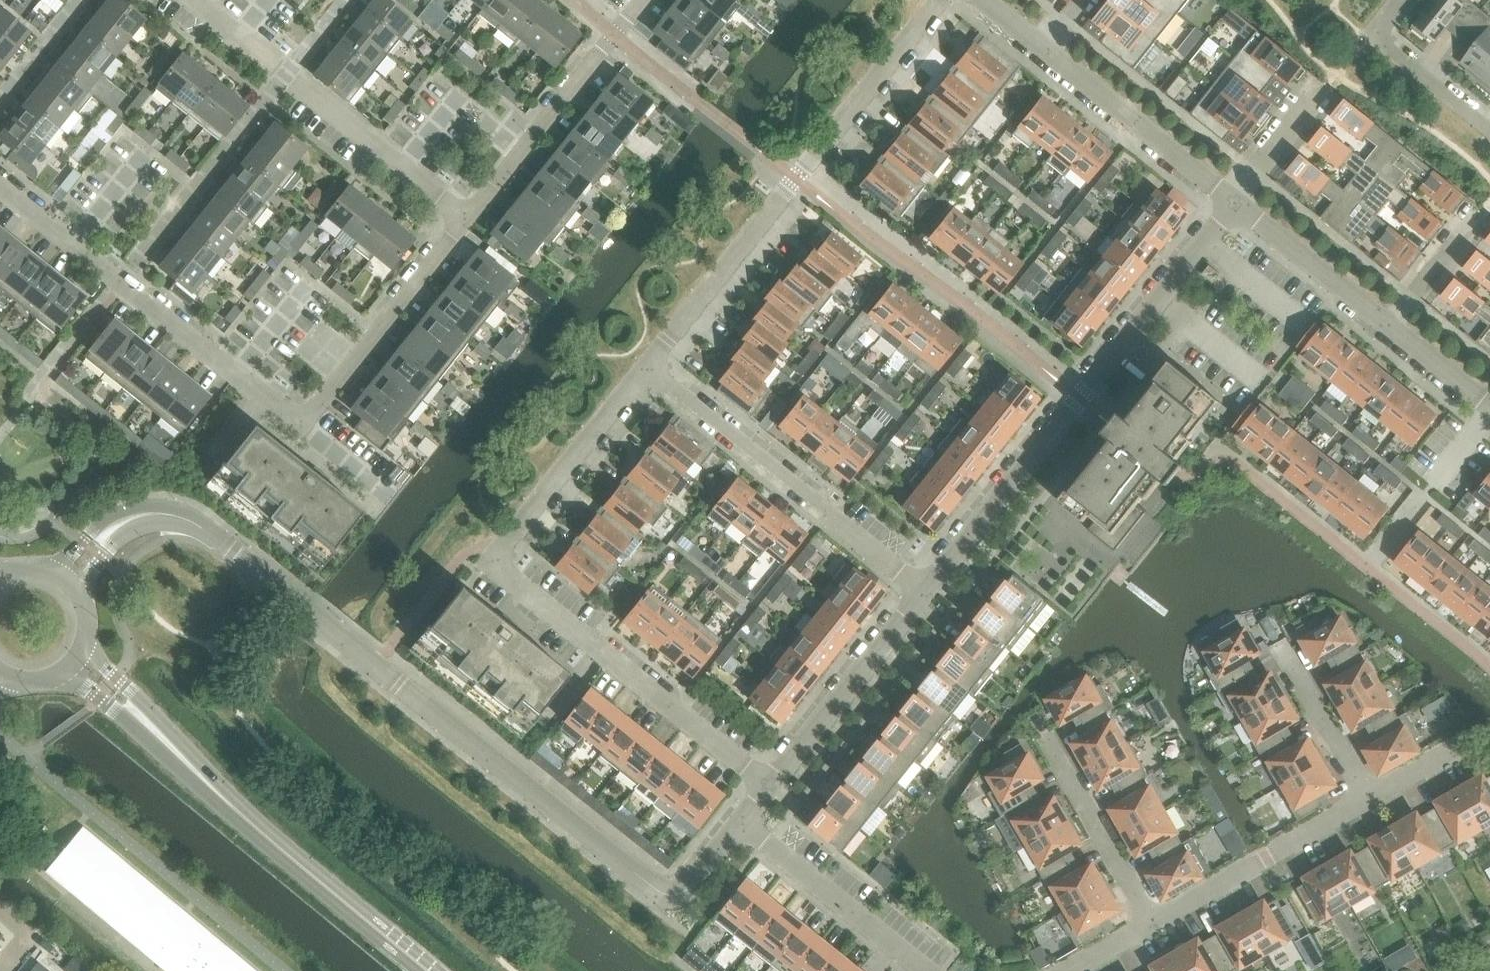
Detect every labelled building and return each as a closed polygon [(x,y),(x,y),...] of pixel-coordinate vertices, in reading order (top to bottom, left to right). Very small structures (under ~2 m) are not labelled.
[(10,7),(20,16),(26,8),(16,0),(10,7)] [(96,12),(129,38),(144,19),(120,0),(110,0),(107,3),(104,1),(96,12)] [(366,11),(395,34),(408,18),(386,0),(375,0),(366,11)] [(410,0),(402,0),(400,3),(412,14),(418,6),(410,0)] [(483,9),(491,0),(472,0),(483,9)] [(483,9),(479,15),(496,29),(519,0),(491,0),(483,9)] [(496,29),(515,44),(519,38),(543,7),(536,1),(537,0),(519,0),(496,29)] [(670,13),(709,44),(725,24),(717,18),(694,0),(678,0),(679,2),(670,13)] [(717,18),(732,0),(694,0),(717,18)] [(786,9),(793,0),(775,0),(786,9)] [(1157,41),(1105,0),(1096,11),(1102,16),(1096,23),(1108,33),(1100,42),(1134,69),(1157,41)] [(1157,41),(1179,13),(1162,0),(1105,0),(1157,41)] [(1179,13),(1189,0),(1162,0),(1179,13)] [(1465,31),(1482,10),(1469,0),(1436,0),(1435,0),(1433,0),(1422,13),(1424,15),(1414,28),(1426,37),(1427,35),(1435,41),(1451,21),(1465,31)] [(749,5),(746,9),(758,19),(762,15),(749,5)] [(550,13),(543,7),(519,38),(536,52),(563,18),(553,10),(550,13)] [(16,49),(30,31),(1,8),(0,9),(0,36),(16,49)] [(755,23),(758,19),(746,9),(742,13),(755,23)] [(1482,10),(1465,31),(1478,42),(1462,63),(1469,69),(1468,71),(1479,80),(1489,66),(1489,17),(1482,10)] [(366,11),(353,27),(388,55),(400,39),(395,34),(366,11)] [(90,24),(84,32),(115,56),(129,38),(96,12),(88,22),(90,24)] [(709,44),(670,13),(662,25),(660,23),(652,32),(691,63),(701,54),(709,44)] [(423,22),(435,32),(441,25),(429,15),(423,22)] [(31,24),(42,33),(48,25),(37,16),(31,24)] [(574,27),(563,18),(536,52),(555,67),(579,36),(571,29),(574,27)] [(454,35),(441,25),(435,32),(448,42),(454,35)] [(353,27),(340,43),(375,71),(388,55),(353,27)] [(1195,28),(1188,37),(1197,43),(1204,34),(1195,28)] [(1257,30),(1235,58),(1269,85),(1276,76),(1288,86),(1294,78),(1300,83),(1308,72),(1317,79),(1317,78),(1257,30)] [(76,36),(67,47),(101,74),(115,56),(84,32),(79,39),(76,36)] [(3,65),(16,49),(0,36),(0,62),(3,65)] [(955,66),(958,68),(959,67),(996,97),(1020,66),(983,37),(975,47),(972,45),(955,66)] [(340,43),(328,59),(356,82),(362,87),(375,71),(340,43)] [(718,44),(714,48),(727,58),(731,54),(718,44)] [(434,55),(442,60),(449,51),(442,45),(434,55)] [(62,60),(56,68),(86,92),(101,74),(67,47),(59,57),(62,60)] [(168,48),(158,61),(165,67),(175,54),(168,48)] [(724,63),(727,58),(714,48),(711,53),(724,63)] [(453,57),(466,67),(472,59),(459,49),(453,57)] [(160,83),(176,96),(177,98),(200,69),(183,55),(160,83)] [(1261,94),(1269,85),(1235,58),(1213,86),(1264,127),(1273,116),(1268,111),(1273,104),(1261,94)] [(349,103),(362,87),(356,82),(328,59),(314,76),(349,103)] [(484,70),(472,59),(466,67),(479,77),(484,70)] [(155,79),(165,67),(158,61),(148,74),(155,79)] [(1479,80),(1489,89),(1489,66),(1479,80)] [(624,67),(617,75),(618,76),(627,83),(633,74),(624,67)] [(931,96),(934,98),(935,97),(972,127),(996,97),(959,67),(958,68),(951,77),(948,75),(931,96)] [(48,72),(39,83),(72,110),(86,92),(56,68),(50,74),(48,72)] [(424,68),(416,77),(423,83),(431,74),(424,68)] [(171,102),(188,115),(215,81),(200,69),(177,98),(176,96),(171,102)] [(643,112),(649,117),(657,106),(627,83),(618,76),(611,85),(613,86),(604,97),(635,122),(643,112)] [(416,93),(423,83),(416,77),(409,87),(416,93)] [(489,85),(502,95),(507,88),(495,78),(489,85)] [(188,115),(204,128),(231,93),(215,81),(188,115)] [(34,95),(27,103),(58,128),(72,110),(39,83),(31,93),(34,95)] [(1255,138),(1264,127),(1213,86),(1191,113),(1165,93),(1164,94),(1242,155),(1242,154),(1225,140),(1232,131),(1244,141),(1250,134),(1255,138)] [(144,87),(134,100),(142,106),(152,93),(144,87)] [(520,98),(507,88),(502,95),(514,105),(520,98)] [(1170,88),(1166,92),(1175,100),(1179,95),(1170,88)] [(1379,147),(1366,162),(1366,163),(1382,176),(1405,147),(1334,90),(1333,91),(1341,98),(1328,114),(1363,143),(1367,138),(1379,147)] [(248,107),(231,93),(204,128),(220,141),(248,107)] [(593,107),(586,116),(619,142),(627,132),(633,137),(641,127),(635,122),(604,97),(595,109),(593,107)] [(907,126),(910,128),(911,128),(940,151),(941,150),(949,140),(956,146),(972,127),(935,97),(934,98),(927,107),(924,105),(907,126)] [(1029,149),(1035,142),(1035,141),(1058,112),(1040,98),(1011,135),(1029,149)] [(132,119),(142,106),(134,100),(124,113),(132,119)] [(398,100),(391,109),(398,115),(405,106),(398,100)] [(19,108),(11,118),(44,145),(58,128),(27,103),(22,110),(19,108)] [(670,103),(662,113),(689,134),(696,125),(670,103)] [(390,125),(398,115),(391,109),(383,119),(390,125)] [(1011,110),(1006,117),(1012,122),(1018,115),(1011,110)] [(1035,142),(1051,154),(1052,155),(1075,126),(1058,112),(1035,141),(1035,142)] [(107,129),(114,134),(125,122),(117,116),(107,129)] [(581,125),(572,137),(603,161),(611,152),(617,156),(625,147),(619,142),(586,116),(579,124),(581,125)] [(44,145),(11,118),(2,129),(5,131),(0,137),(0,140),(4,143),(14,151),(8,158),(6,160),(34,182),(36,179),(37,176),(37,174),(36,171),(36,169),(34,167),(29,163),(44,145)] [(133,132),(143,140),(149,132),(139,124),(133,132)] [(266,130),(258,140),(291,167),(306,149),(275,124),(269,132),(266,130)] [(1357,174),(1344,190),(1360,203),(1382,176),(1366,163),(1366,162),(1320,125),(1306,142),(1341,170),(1345,165),(1357,174)] [(153,126),(149,132),(158,139),(162,133),(153,126)] [(1092,139),(1075,126),(1052,155),(1051,154),(1045,162),(1063,176),(1069,168),(1092,139)] [(651,128),(647,132),(660,142),(663,138),(651,128)] [(883,156),(886,158),(887,158),(916,181),(917,180),(925,170),(932,176),(948,156),(941,150),(940,151),(911,128),(910,128),(903,137),(900,135),(883,156)] [(158,139),(149,132),(143,140),(152,147),(158,139)] [(656,147),(660,142),(647,132),(644,137),(656,147)] [(561,146),(554,155),(587,181),(595,171),(601,176),(609,166),(603,161),(572,137),(563,148),(561,146)] [(99,138),(89,151),(96,157),(107,144),(99,138)] [(1109,153),(1092,139),(1069,168),(1086,182),(1109,153)] [(297,171),(291,167),(258,140),(249,151),(252,153),(246,160),(277,185),(282,190),(297,171)] [(0,148),(0,151),(8,158),(14,151),(4,143),(0,148)] [(1476,204),(1405,147),(1382,176),(1398,189),(1399,188),(1411,173),(1422,182),(1418,187),(1454,215),(1467,199),(1475,205),(1476,204)] [(165,157),(174,165),(180,157),(171,150),(165,157)] [(86,170),(96,157),(89,151),(79,164),(86,170)] [(1274,181),(1337,232),(1360,203),(1344,190),(1298,152),(1284,170),(1319,198),(1323,193),(1334,202),(1322,218),(1275,180),(1274,181)] [(550,165),(541,176),(572,201),(580,191),(586,196),(593,186),(587,181),(554,155),(548,163),(550,165)] [(190,165),(180,157),(174,165),(184,172),(190,165)] [(924,186),(917,180),(916,181),(887,158),(886,158),(879,167),(876,165),(859,186),(899,218),(924,186)] [(263,202),(277,185),(246,160),(240,168),(238,166),(229,176),(263,203),(263,202)] [(992,171),(1004,180),(1010,172),(998,163),(992,171)] [(1110,164),(1101,176),(1108,182),(1118,170),(1110,164)] [(619,167),(616,172),(629,182),(632,177),(619,167)] [(962,168),(951,181),(956,185),(960,188),(970,175),(966,172),(962,168)] [(625,186),(629,182),(616,172),(612,176),(625,186)] [(1021,182),(1010,172),(1004,180),(1015,189),(1021,182)] [(78,180),(70,174),(60,187),(67,193),(78,180)] [(982,184),(994,193),(1000,185),(988,175),(982,184)] [(269,207),(263,202),(263,203),(229,176),(221,187),(224,189),(218,196),(248,221),(254,225),(269,207)] [(530,186),(523,194),(562,225),(578,206),(572,201),(541,176),(532,187),(530,186)] [(1099,192),(1108,182),(1101,176),(1092,187),(1099,192)] [(1445,225),(1399,188),(1398,189),(1382,176),(1360,203),(1376,216),(1377,216),(1389,200),(1400,209),(1396,214),(1432,243),(1445,225)] [(341,189),(333,182),(324,194),(332,200),(341,189)] [(956,185),(948,194),(952,197),(960,188),(956,185)] [(1012,194),(1000,185),(994,193),(1005,202),(1012,194)] [(326,216),(342,230),(365,201),(349,188),(326,216)] [(1152,188),(1139,205),(1138,206),(1171,232),(1185,215),(1180,210),(1164,198),(1152,188)] [(1172,188),(1164,198),(1180,210),(1188,200),(1172,188)] [(1026,198),(1037,207),(1043,199),(1032,190),(1026,198)] [(939,199),(946,205),(952,197),(948,194),(945,191),(939,199)] [(324,194),(314,207),(322,213),(332,200),(324,194)] [(518,204),(509,215),(546,245),(562,225),(523,194),(516,202),(518,204)] [(234,238),(248,221),(218,196),(212,203),(209,201),(201,212),(234,238)] [(1083,198),(1074,210),(1082,216),(1091,204),(1083,198)] [(1055,209),(1043,199),(1037,207),(1049,216),(1055,209)] [(342,230),(358,242),(381,214),(365,201),(342,230)] [(1134,201),(1120,219),(1158,249),(1171,232),(1138,206),(1139,205),(1134,201)] [(1016,210),(1028,219),(1034,212),(1022,202),(1016,210)] [(1423,253),(1377,216),(1376,216),(1360,203),(1337,232),(1400,282),(1401,281),(1385,269),(1374,260),(1354,244),(1367,228),(1378,237),(1374,242),(1410,270),(1423,253)] [(588,207),(585,211),(597,221),(600,217),(588,207)] [(928,239),(946,253),(969,223),(952,209),(928,239)] [(1072,228),(1082,216),(1074,210),(1064,221),(1072,228)] [(594,226),(597,221),(585,211),(581,216),(594,226)] [(220,256),(234,238),(201,212),(192,222),(195,224),(189,232),(220,256)] [(1046,221),(1034,212),(1028,219),(1040,228),(1046,221)] [(358,242),(353,248),(370,261),(375,255),(374,255),(397,226),(381,214),(358,242)] [(532,250),(538,255),(546,245),(509,215),(500,227),(498,225),(491,234),(524,260),(532,250)] [(946,253),(963,266),(992,229),(975,216),(969,223),(946,253)] [(311,219),(300,233),(308,239),(319,225),(311,219)] [(1120,219),(1107,236),(1144,266),(1158,249),(1120,219)] [(414,240),(397,226),(374,255),(375,255),(391,268),(414,240)] [(10,236),(0,228),(0,248),(10,236)] [(963,266),(980,280),(1003,250),(1004,251),(1010,243),(992,229),(963,266)] [(1058,230),(1048,241),(1056,248),(1066,236),(1058,230)] [(206,274),(220,256),(189,232),(184,239),(181,237),(172,247),(206,274)] [(298,251),(308,239),(300,233),(291,245),(298,251)] [(830,235),(816,252),(816,253),(842,274),(841,274),(844,277),(860,258),(830,235)] [(28,251),(10,236),(0,248),(0,287),(28,251)] [(1099,255),(1099,256),(1132,282),(1144,266),(1107,236),(1094,252),(1099,255)] [(1047,259),(1056,248),(1048,241),(1039,253),(1047,259)] [(556,246),(553,250),(566,260),(569,256),(556,246)] [(192,291),(206,274),(172,247),(164,258),(167,260),(160,268),(177,281),(169,290),(190,307),(198,296),(192,291)] [(289,253),(282,247),(272,260),(279,266),(289,253)] [(1475,249),(1461,266),(1489,289),(1489,261),(1475,249)] [(562,265),(566,260),(553,250),(550,255),(562,265)] [(828,291),(841,274),(842,274),(816,253),(816,252),(813,250),(799,268),(828,291)] [(1020,264),(1004,251),(1003,250),(980,280),(997,294),(1020,264)] [(18,303),(47,266),(28,251),(0,287),(0,289),(18,303)] [(501,302),(517,282),(511,277),(477,251),(470,260),(472,261),(463,272),(501,302)] [(1380,252),(1374,260),(1385,269),(1392,261),(1380,252)] [(1099,256),(1087,271),(1086,272),(1119,297),(1132,282),(1099,256)] [(299,264),(309,272),(314,265),(305,257),(299,264)] [(1033,262),(1023,274),(1030,279),(1040,268),(1033,262)] [(324,272),(314,265),(309,272),(318,279),(324,272)] [(833,294),(828,291),(799,268),(796,265),(782,283),(781,284),(815,310),(814,311),(817,314),(833,294)] [(1220,273),(1209,265),(1201,274),(1213,283),(1220,273)] [(18,303),(37,318),(66,281),(47,266),(18,303)] [(1082,267),(1068,283),(1106,313),(1119,297),(1086,272),(1087,271),(1082,267)] [(263,270),(253,283),(260,289),(271,276),(263,270)] [(452,283),(446,290),(485,322),(501,302),(463,272),(454,284),(452,283)] [(1021,290),(1030,279),(1023,274),(1014,285),(1021,290)] [(1489,354),(1489,306),(1452,276),(1439,294),(1474,322),(1478,317),(1489,326),(1477,342),(1430,304),(1429,305),(1489,354)] [(874,280),(865,292),(872,298),(879,289),(881,286),(874,280)] [(85,297),(66,281),(37,318),(56,333),(85,297)] [(800,329),(814,311),(815,310),(781,284),(782,283),(779,281),(763,300),(767,302),(796,325),(800,329)] [(250,301),(260,289),(253,283),(243,295),(250,301)] [(331,290),(340,297),(346,290),(337,283),(331,290)] [(1064,306),(1093,329),(1106,313),(1068,283),(1056,299),(1064,306)] [(864,309),(833,347),(842,355),(860,332),(863,334),(868,328),(880,337),(886,329),(885,329),(908,299),(891,286),(885,293),(869,313),(864,309)] [(872,298),(864,309),(869,313),(885,293),(879,289),(872,298)] [(356,297),(346,290),(340,297),(350,305),(356,297)] [(441,301),(432,312),(469,342),(485,322),(446,290),(439,299),(441,301)] [(864,309),(872,298),(865,292),(855,303),(863,309),(864,309)] [(885,329),(886,329),(902,342),(925,313),(908,299),(885,329)] [(782,343),(783,342),(796,325),(767,302),(752,320),(755,323),(756,322),(782,343)] [(511,303),(508,308),(520,318),(523,313),(511,303)] [(242,312),(235,306),(224,319),(232,324),(242,312)] [(1079,347),(1093,329),(1064,306),(1050,323),(1051,325),(1079,347)] [(517,322),(520,318),(508,308),(504,312),(517,322)] [(421,322),(414,330),(453,361),(469,342),(432,312),(423,323),(421,322)] [(841,312),(831,323),(839,330),(849,318),(841,312)] [(942,326),(925,313),(902,342),(896,350),(913,363),(942,326)] [(1042,317),(1039,322),(1048,329),(1051,325),(1050,323),(1042,317)] [(85,357),(105,372),(134,335),(115,320),(85,357)] [(786,344),(783,342),(782,343),(756,322),(755,323),(741,340),(744,343),(745,342),(771,363),(771,362),(786,344)] [(830,341),(839,330),(831,323),(822,335),(830,341)] [(960,340),(942,326),(913,363),(930,377),(960,340)] [(1302,355),(1318,368),(1342,339),(1325,326),(1321,331),(1316,326),(1300,346),(1305,350),(1302,355)] [(13,348),(18,341),(4,330),(0,334),(0,338),(13,348)] [(409,340),(401,351),(438,381),(453,361),(414,330),(408,338),(409,340)] [(105,372),(123,387),(153,351),(134,335),(105,372)] [(503,337),(493,349),(507,360),(516,348),(503,337)] [(1318,368),(1334,381),(1358,352),(1342,339),(1318,368)] [(33,353),(18,341),(13,348),(27,360),(33,353)] [(775,365),(771,362),(771,363),(745,342),(744,343),(730,361),(733,363),(734,362),(760,383),(775,365)] [(479,343),(476,347),(489,357),(492,353),(479,343)] [(485,361),(489,357),(476,347),(473,351),(485,361)] [(812,347),(803,359),(811,365),(820,354),(812,347)] [(963,348),(954,360),(961,366),(971,354),(963,348)] [(123,387),(142,402),(172,365),(153,351),(123,387)] [(389,361),(383,369),(422,401),(438,381),(401,351),(391,363),(389,361)] [(1334,381),(1350,394),(1374,365),(1358,352),(1334,381)] [(801,377),(811,365),(803,359),(793,371),(801,377)] [(952,378),(961,366),(954,360),(944,372),(952,378)] [(852,370),(864,380),(872,371),(860,361),(852,370)] [(771,391),(760,383),(734,362),(733,363),(719,381),(722,383),(716,391),(750,418),(771,391)] [(833,371),(844,380),(850,372),(839,363),(833,371)] [(142,402),(161,417),(190,380),(172,365),(142,402)] [(1089,466),(1065,496),(1096,521),(1089,530),(1115,551),(1147,511),(1139,505),(1144,498),(1147,500),(1159,486),(1163,481),(1168,485),(1176,476),(1184,466),(1176,460),(1191,440),(1190,439),(1219,401),(1174,365),(1129,422),(1120,415),(1113,425),(1105,435),(1113,441),(1091,469),(1089,466)] [(1350,394),(1366,407),(1390,378),(1374,365),(1350,394)] [(378,379),(369,391),(400,416),(406,421),(422,401),(383,369),(376,378),(378,379)] [(862,382),(850,372),(844,380),(856,389),(862,382)] [(1005,372),(992,389),(991,390),(1024,416),(1038,399),(1005,372)] [(1296,374),(1288,384),(1299,392),(1307,383),(1296,374)] [(809,378),(803,386),(810,391),(816,383),(809,378)] [(876,386),(888,395),(894,387),(882,378),(876,386)] [(1366,407),(1382,420),(1406,390),(1390,378),(1366,407)] [(210,396),(190,380),(161,417),(180,433),(210,396)] [(937,380),(928,392),(937,399),(946,387),(937,380)] [(448,382),(444,386),(457,396),(461,392),(448,382)] [(1318,392),(1307,383),(1299,392),(1310,401),(1318,392)] [(66,391),(81,402),(86,395),(72,384),(66,391)] [(1281,393),(1292,401),(1299,392),(1288,384),(1281,393)] [(454,401),(457,396),(444,386),(441,391),(454,401)] [(979,407),(1011,432),(1024,416),(991,390),(992,389),(988,386),(975,403),(979,407)] [(787,405),(796,393),(789,387),(780,399),(787,405)] [(906,397),(894,387),(888,395),(900,404),(906,397)] [(867,398),(878,407),(884,399),(873,390),(867,398)] [(1382,420),(1398,432),(1421,403),(1406,390),(1382,420)] [(392,426),(400,416),(369,391),(360,402),(358,401),(351,410),(362,418),(354,429),(381,451),(398,430),(392,426)] [(927,410),(937,399),(928,392),(919,404),(927,410)] [(1303,410),(1310,401),(1299,392),(1292,401),(1303,410)] [(100,407),(86,395),(81,402),(95,414),(100,407)] [(454,401),(449,406),(462,416),(470,407),(457,396),(454,401)] [(779,426),(796,440),(820,411),(802,397),(779,426)] [(1322,406),(1333,415),(1340,407),(1328,398),(1322,406)] [(896,409),(884,399),(878,407),(890,416),(896,409)] [(1438,416),(1421,403),(1398,432),(1414,445),(1438,416)] [(1238,435),(1254,449),(1278,419),(1261,406),(1257,411),(1252,406),(1236,426),(1241,431),(1238,435)] [(979,407),(966,423),(998,448),(1011,432),(979,407)] [(1350,416),(1340,407),(1333,415),(1343,424),(1350,416)] [(105,410),(99,417),(114,429),(119,422),(105,410)] [(796,440),(813,454),(836,425),(820,411),(796,440)] [(912,412),(903,424),(911,431),(920,419),(912,412)] [(1312,420),(1323,428),(1329,421),(1318,412),(1312,420)] [(813,454),(830,467),(860,429),(843,416),(836,425),(813,454)] [(651,447),(654,449),(655,449),(684,472),(693,461),(700,467),(716,447),(679,418),(671,428),(668,426),(651,447)] [(1254,449),(1270,461),(1294,432),(1278,419),(1254,449)] [(417,421),(413,426),(426,436),(430,431),(417,421)] [(1340,429),(1329,421),(1323,428),(1334,437),(1340,429)] [(966,423),(954,438),(986,464),(998,448),(966,423)] [(902,442),(911,431),(903,424),(893,435),(902,442)] [(1354,432),(1365,441),(1371,433),(1360,424),(1354,432)] [(124,425),(118,432),(133,444),(138,437),(124,425)] [(422,440),(426,436),(413,426),(410,430),(422,440)] [(316,574),(364,513),(255,427),(207,487),(316,574)] [(860,429),(830,467),(848,481),(878,443),(860,429)] [(1270,461),(1286,474),(1310,445),(1294,432),(1270,461)] [(1382,442),(1371,433),(1365,441),(1376,449),(1382,442)] [(1344,444),(1356,453),(1362,445),(1350,436),(1344,444)] [(954,438),(942,453),(941,454),(973,480),(986,464),(954,438)] [(142,440),(137,447),(147,455),(153,449),(142,440)] [(153,449),(147,455),(162,467),(173,454),(159,444),(154,450),(153,449)] [(1286,474),(1302,487),(1326,458),(1310,445),(1286,474)] [(1372,453),(1362,445),(1356,453),(1366,461),(1372,453)] [(885,446),(876,458),(883,464),(893,452),(885,446)] [(627,477),(630,479),(631,479),(660,502),(669,491),(676,497),(692,478),(684,472),(655,449),(654,449),(647,458),(644,456),(627,477)] [(959,497),(973,480),(941,454),(942,453),(937,449),(922,467),(930,474),(930,473),(959,497)] [(1390,463),(1401,472),(1407,464),(1396,456),(1390,463)] [(874,475),(883,464),(876,458),(867,469),(874,475)] [(1302,487),(1318,500),(1342,471),(1326,458),(1302,487)] [(1374,471),(1386,480),(1392,473),(1380,464),(1374,471)] [(1318,500),(1334,513),(1358,483),(1342,471),(1318,500)] [(930,474),(917,490),(946,514),(959,497),(930,473),(930,474)] [(1401,481),(1392,473),(1386,480),(1396,488),(1401,481)] [(1489,506),(1489,477),(1476,494),(1478,496),(1489,506)] [(603,507),(606,509),(607,509),(636,532),(645,521),(652,527),(668,508),(660,502),(631,479),(630,479),(623,488),(620,486),(603,507)] [(725,531),(731,523),(754,493),(736,479),(707,516),(725,531)] [(1334,513),(1350,525),(1373,496),(1358,483),(1334,513)] [(932,531),(946,514),(917,490),(903,508),(932,531)] [(1470,490),(1458,505),(1466,511),(1478,496),(1476,494),(1470,490)] [(731,523),(747,536),(771,507),(754,493),(731,523)] [(1390,509),(1373,496),(1350,525),(1366,538),(1390,509)] [(1457,505),(1451,512),(1461,521),(1467,514),(1457,505)] [(759,558),(765,550),(764,550),(788,520),(771,507),(747,536),(741,543),(759,558)] [(579,537),(582,539),(583,539),(612,562),(621,551),(628,557),(644,538),(636,532),(607,509),(606,509),(599,518),(596,516),(579,537)] [(1437,520),(1448,530),(1454,523),(1442,513),(1437,520)] [(805,534),(788,520),(764,550),(765,550),(782,564),(805,534)] [(1464,531),(1454,523),(1448,530),(1458,538),(1464,531)] [(1489,541),(1489,528),(1486,525),(1480,533),(1489,541)] [(1396,562),(1412,575),(1436,546),(1419,533),(1396,562)] [(1470,546),(1481,554),(1488,546),(1477,537),(1470,546)] [(620,568),(612,562),(583,539),(582,539),(575,548),(572,546),(555,567),(588,593),(597,581),(604,587),(620,568)] [(660,540),(655,547),(660,552),(666,545),(660,540)] [(809,542),(799,554),(807,560),(816,548),(809,542)] [(687,553),(699,562),(705,555),(693,545),(687,553)] [(1412,575),(1428,588),(1452,558),(1436,546),(1412,575)] [(1488,546),(1481,554),(1489,562),(1489,548),(1488,546)] [(797,572),(807,560),(799,554),(790,566),(797,572)] [(717,564),(705,555),(699,562),(711,571),(717,564)] [(678,565),(690,574),(696,566),(684,557),(678,565)] [(1428,588),(1444,601),(1468,571),(1452,558),(1428,588)] [(837,584),(869,610),(883,592),(846,563),(832,580),(837,584)] [(707,576),(696,566),(690,574),(701,583),(707,576)] [(1444,601),(1460,613),(1484,584),(1468,571),(1444,601)] [(721,580),(733,589),(739,581),(727,572),(721,580)] [(783,574),(773,586),(781,592),(791,580),(783,574)] [(1011,576),(992,599),(1028,628),(1047,605),(1011,576)] [(751,591),(739,581),(733,589),(744,598),(751,591)] [(712,592),(723,601),(729,593),(718,584),(712,592)] [(837,584),(824,600),(856,626),(869,610),(837,584)] [(1476,626),(1489,609),(1489,589),(1484,584),(1460,613),(1476,626)] [(772,604),(781,592),(773,586),(764,598),(772,604)] [(520,737),(535,718),(570,675),(462,588),(411,650),(520,737)] [(623,622),(640,636),(664,606),(663,606),(646,592),(623,622)] [(741,603),(729,593),(723,601),(735,610),(741,603)] [(669,598),(663,606),(664,606),(640,636),(657,649),(687,612),(669,598)] [(1009,651),(1028,628),(992,599),(974,622),(1005,647),(1005,648),(1009,651)] [(824,600),(811,616),(843,642),(856,626),(824,600)] [(757,606),(748,618),(756,624),(765,612),(757,606)] [(1489,637),(1489,609),(1476,626),(1489,637)] [(657,649),(674,663),(703,626),(687,612),(657,649)] [(1333,655),(1339,665),(1365,650),(1343,612),(1320,626),(1315,617),(1299,626),(1306,639),(1303,641),(1316,664),(1333,655)] [(811,616),(799,632),(831,658),(843,642),(811,616)] [(746,636),(756,624),(748,618),(739,630),(746,636)] [(1204,667),(1218,691),(1249,673),(1243,663),(1259,653),(1246,630),(1242,632),(1235,619),(1217,629),(1223,638),(1202,650),(1203,653),(1201,654),(1207,665),(1204,667)] [(987,670),(987,669),(1005,648),(1005,647),(974,622),(955,644),(987,670)] [(721,640),(703,626),(674,663),(692,677),(721,640)] [(1282,627),(1277,630),(1282,638),(1287,636),(1282,627)] [(799,632),(786,648),(818,674),(831,658),(799,632)] [(732,638),(723,650),(730,656),(731,655),(740,644),(732,638)] [(1385,638),(1378,642),(1382,649),(1389,645),(1385,638)] [(805,690),(818,674),(786,648),(781,644),(768,660),(776,666),(805,690)] [(992,673),(987,669),(987,670),(955,644),(937,667),(969,692),(968,693),(973,697),(992,673)] [(739,661),(731,655),(730,656),(723,650),(714,661),(729,673),(739,661)] [(1332,700),(1338,710),(1384,683),(1365,650),(1339,665),(1345,676),(1328,685),(1336,698),(1332,700)] [(792,705),(805,690),(776,666),(763,682),(792,705)] [(950,715),(951,715),(968,693),(969,692),(937,667),(919,690),(950,715)] [(1235,711),(1241,722),(1288,695),(1281,684),(1278,685),(1271,674),(1255,684),(1249,673),(1218,691),(1231,713),(1235,711)] [(1084,724),(1107,712),(1115,707),(1101,683),(1095,686),(1090,677),(1049,701),(1062,724),(1079,714),(1084,724)] [(778,723),(792,705),(763,682),(749,700),(778,723)] [(1402,714),(1384,683),(1338,710),(1344,721),(1348,719),(1354,730),(1371,721),(1377,731),(1407,713),(1406,711),(1402,714)] [(583,738),(609,706),(589,690),(559,729),(578,744),(583,738)] [(956,718),(951,715),(950,715),(919,690),(901,713),(937,742),(956,718)] [(1447,692),(1425,705),(1432,718),(1455,705),(1447,692)] [(1008,695),(1001,704),(1006,707),(1013,699),(1008,695)] [(1294,706),(1288,695),(1241,722),(1260,754),(1287,739),(1281,729),(1297,719),(1291,708),(1294,706)] [(1159,697),(1147,704),(1159,724),(1171,717),(1159,697)] [(583,738),(601,752),(602,753),(627,721),(609,706),(583,738)] [(1077,758),(1083,769),(1125,744),(1107,712),(1084,724),(1091,735),(1074,745),(1081,756),(1077,758)] [(918,765),(937,742),(901,713),(882,736),(914,761),(913,762),(918,765)] [(1419,735),(1407,713),(1377,731),(1383,741),(1366,751),(1380,774),(1422,749),(1415,737),(1419,735)] [(598,756),(618,771),(646,736),(627,721),(602,753),(601,752),(598,756)] [(980,723),(975,730),(982,736),(988,728),(980,723)] [(638,783),(639,783),(665,751),(646,736),(618,771),(636,786),(638,783)] [(896,784),(896,783),(913,762),(914,761),(882,736),(864,758),(896,784)] [(1293,750),(1287,739),(1260,754),(1279,787),(1326,760),(1319,749),(1316,751),(1309,740),(1293,750)] [(1117,780),(1122,790),(1144,777),(1125,744),(1083,769),(1090,780),(1094,778),(1100,790),(1117,780)] [(558,769),(536,751),(535,751),(529,759),(551,777),(558,769)] [(639,783),(657,798),(683,766),(665,751),(639,783)] [(989,793),(1002,816),(1032,798),(1027,788),(1043,779),(1030,756),(986,781),(992,791),(989,793)] [(901,787),(896,783),(896,784),(864,758),(846,781),(877,806),(877,807),(881,811),(901,787)] [(1332,772),(1326,760),(1279,787),(1299,821),(1325,806),(1319,795),(1335,785),(1329,774),(1332,772)] [(676,811),(677,812),(702,781),(683,766),(657,798),(652,804),(670,819),(676,811)] [(577,784),(558,769),(551,777),(570,792),(577,784)] [(1460,790),(1483,829),(1489,825),(1489,777),(1485,780),(1483,776),(1460,790)] [(1115,823),(1121,835),(1163,810),(1144,777),(1122,790),(1128,801),(1112,810),(1118,821),(1115,823)] [(722,796),(702,781),(677,812),(697,827),(722,796)] [(846,781),(828,804),(859,829),(877,807),(877,806),(846,781)] [(595,799),(577,784),(570,792),(589,807),(595,799)] [(1211,785),(1201,790),(1206,798),(1215,792),(1211,785)] [(1440,806),(1430,812),(1450,848),(1483,829),(1460,790),(1438,803),(1440,806)] [(1007,814),(1025,846),(1071,820),(1065,809),(1062,811),(1055,800),(1039,809),(1032,798),(1002,816),(1002,817),(1007,814)] [(614,814),(595,799),(589,807),(608,822),(614,814)] [(840,853),(859,829),(828,804),(809,828),(840,853)] [(1154,846),(1160,856),(1182,843),(1163,810),(1121,835),(1128,846),(1132,844),(1138,855),(1154,846)] [(1418,815),(1395,828),(1417,867),(1450,848),(1430,812),(1420,818),(1418,815)] [(633,829),(614,814),(608,822),(626,837),(633,829)] [(1229,818),(1217,825),(1235,857),(1247,849),(1240,837),(1229,818)] [(1078,831),(1071,820),(1025,846),(1044,879),(1070,864),(1065,854),(1081,844),(1075,833),(1078,831)] [(45,869),(76,896),(167,970),(257,970),(167,896),(80,826),(45,869)] [(898,827),(894,830),(895,836),(899,839),(904,833),(903,831),(898,827)] [(1374,844),(1364,850),(1384,886),(1417,867),(1395,828),(1372,841),(1374,844)] [(652,844),(633,829),(626,837),(645,852),(652,844)] [(1202,877),(1182,843),(1160,856),(1166,867),(1150,876),(1163,899),(1202,877)] [(673,861),(652,844),(645,852),(667,869),(673,861)] [(1351,853),(1329,866),(1351,905),(1384,886),(1364,850),(1353,856),(1351,853)] [(1489,879),(1489,859),(1482,864),(1489,879)] [(1063,912),(1109,885),(1103,874),(1099,876),(1093,865),(1076,875),(1070,864),(1044,879),(1045,880),(1049,878),(1067,909),(1063,912)] [(1317,924),(1351,905),(1329,866),(1306,879),(1308,882),(1297,889),(1317,924)] [(713,919),(733,935),(763,896),(744,881),(713,919)] [(1116,897),(1109,885),(1063,912),(1069,922),(1065,925),(1078,949),(1109,931),(1102,920),(1119,910),(1112,899),(1116,897)] [(733,935),(751,950),(782,911),(763,896),(733,935)] [(1265,903),(1242,916),(1265,955),(1298,935),(1292,925),(1282,908),(1278,900),(1266,906),(1265,903)] [(1288,904),(1282,908),(1292,925),(1298,922),(1288,904)] [(751,950),(770,965),(801,926),(782,911),(751,950)] [(1211,938),(1230,970),(1236,970),(1265,955),(1242,916),(1219,929),(1221,932),(1211,938)] [(1464,918),(1452,925),(1459,936),(1471,929),(1464,918)] [(1449,922),(1436,928),(1445,944),(1458,937),(1449,922)] [(778,970),(796,970),(820,941),(801,926),(770,965),(778,970)] [(1176,954),(1186,970),(1230,970),(1211,938),(1201,944),(1199,941),(1176,954)] [(838,956),(820,941),(796,970),(827,970),(838,956)] [(692,944),(687,951),(694,956),(699,949),(692,944)] [(1043,945),(1030,953),(1040,970),(1053,962),(1043,945)] [(696,970),(704,970),(707,967),(694,956),(687,951),(681,959),(696,970)] [(1154,970),(1186,970),(1176,954),(1154,967),(1156,970),(1154,970)] [(1385,959),(1392,970),(1395,970),(1401,968),(1393,954),(1385,959)] [(35,956),(22,970),(53,970),(35,956)] [(838,956),(827,970),(857,970),(838,956)] [(63,970),(64,970),(90,970),(73,957),(63,970)]
